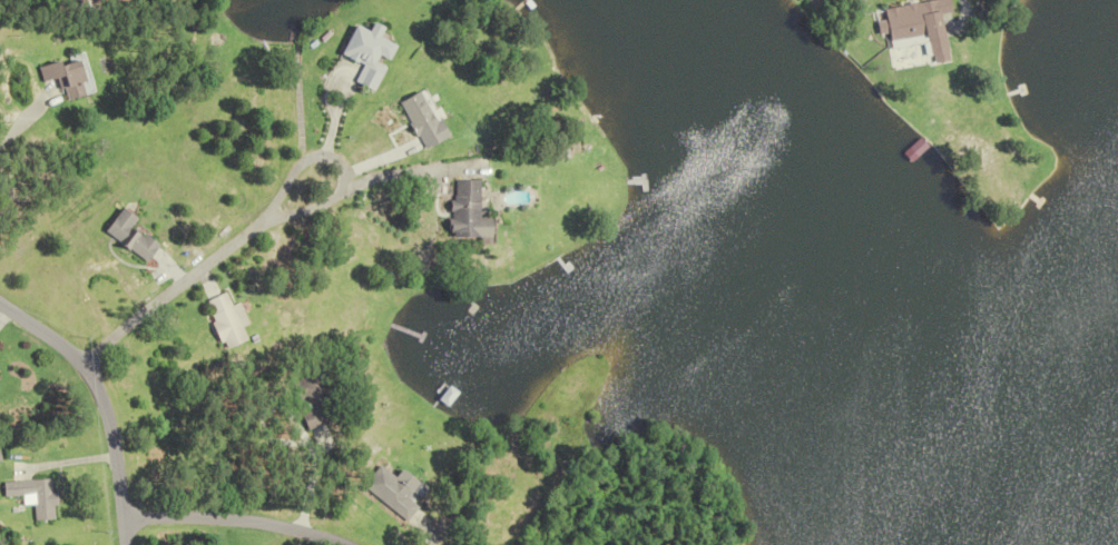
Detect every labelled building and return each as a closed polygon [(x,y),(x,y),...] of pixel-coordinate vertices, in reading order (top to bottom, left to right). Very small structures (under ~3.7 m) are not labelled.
[(921,65),(943,63),(936,1),(873,8),(874,22),(866,23),(867,35),(876,34),(877,43),(918,38),(921,65)] [(341,26),(328,57),(351,67),(343,84),(363,93),(383,46),(367,39),(371,30),(358,24),(355,32),(341,26)] [(59,80),(62,91),(68,90),(69,100),(94,96),(87,59),(42,67),(45,82),(59,80)] [(388,101),(403,136),(424,128),(409,92),(388,101)] [(480,220),(469,220),(469,181),(440,181),(440,239),(479,239),(480,220)] [(163,243),(136,227),(142,218),(125,208),(109,235),(152,261),(163,243)] [(242,304),(236,306),(231,293),(209,302),(228,350),(251,341),(245,326),(250,324),(242,304)] [(419,508),(409,499),(422,484),(403,468),(396,476),(381,464),(363,485),(408,522),(419,508)] [(36,521),(58,520),(56,479),(5,481),(6,497),(25,496),(26,504),(36,504),(36,521)]
